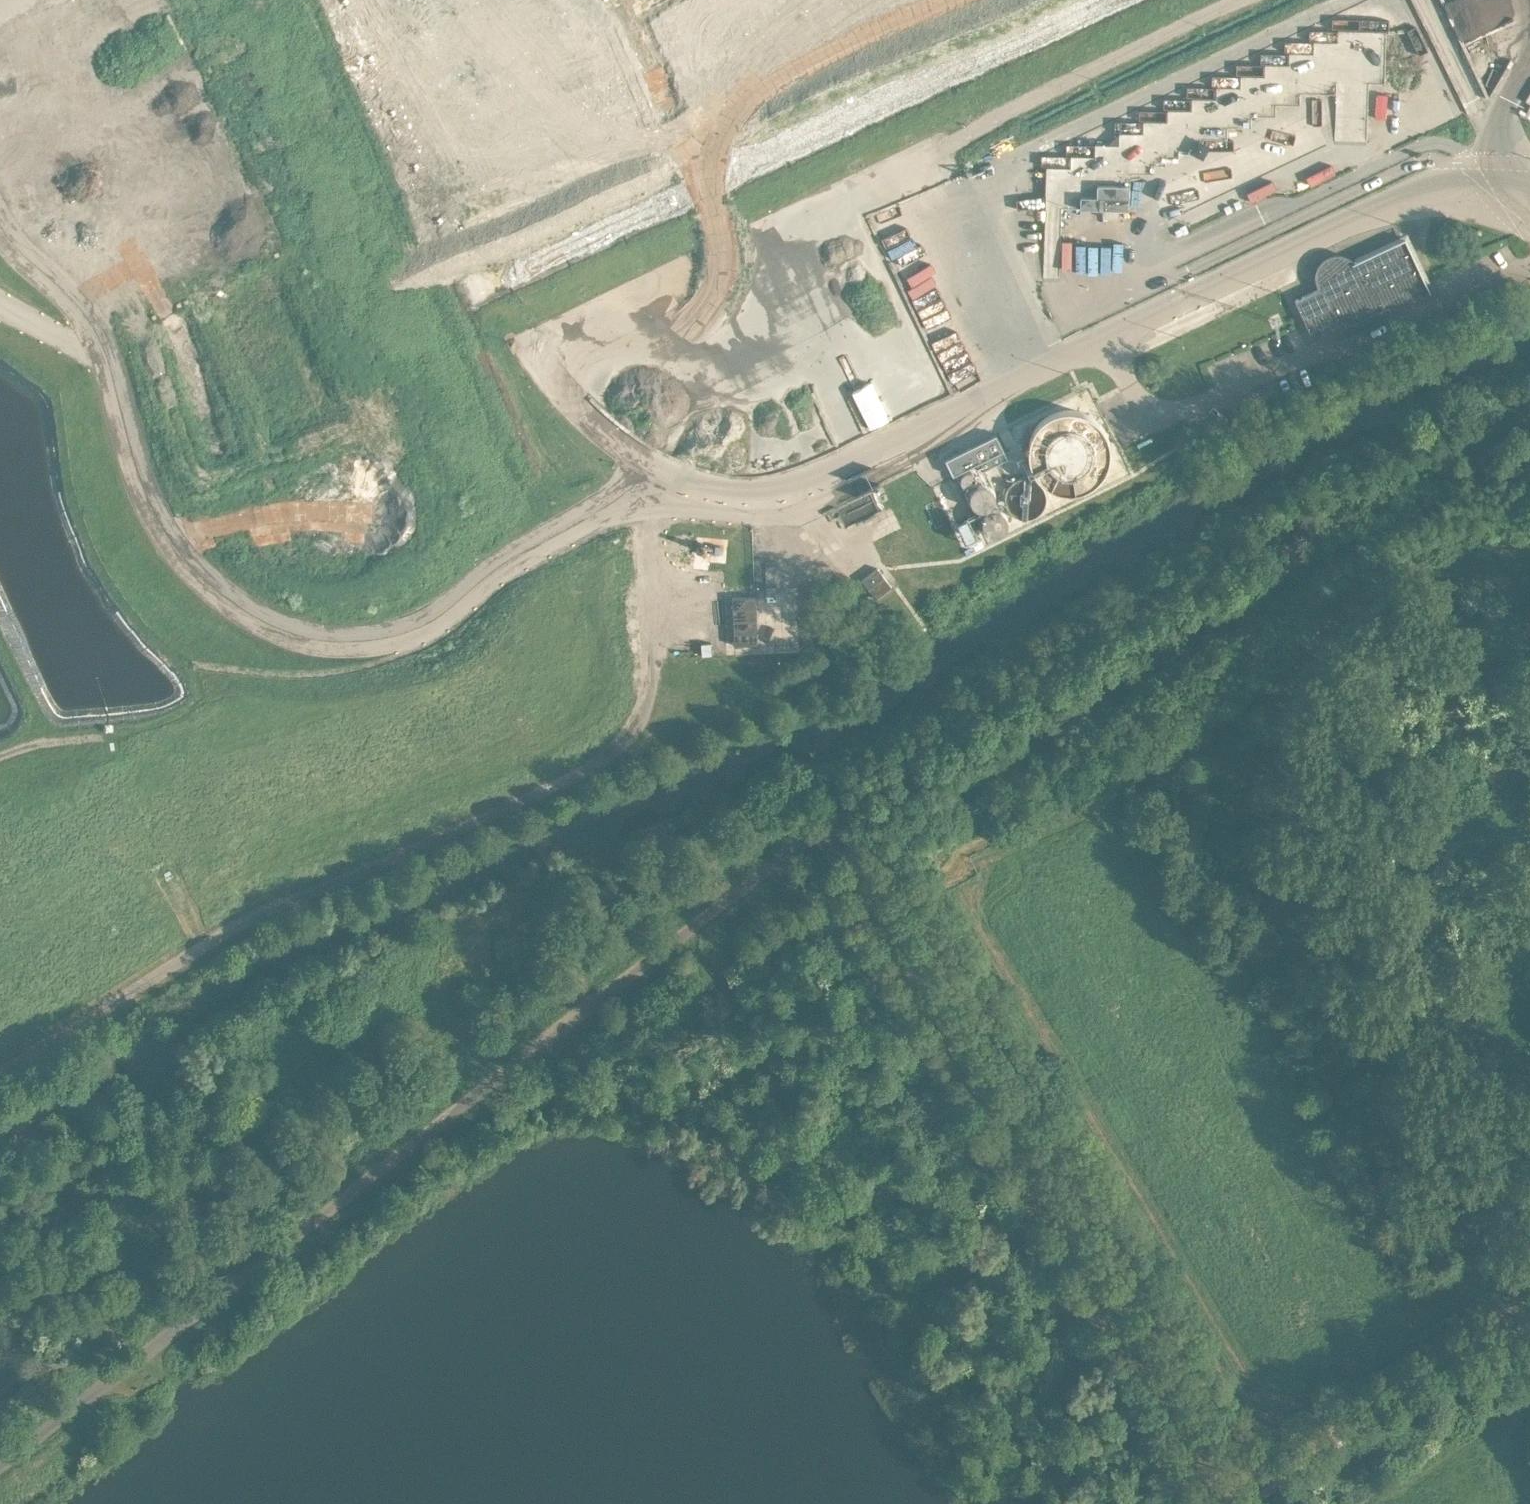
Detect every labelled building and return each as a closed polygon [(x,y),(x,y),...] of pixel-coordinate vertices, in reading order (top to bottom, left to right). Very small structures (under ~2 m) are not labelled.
[(1295,301),(1311,337),(1338,325),(1340,329),(1387,307),(1389,311),(1430,292),(1405,239),(1353,263),(1350,260),(1346,257),(1340,256),(1334,256),(1328,258),(1323,261),(1319,267),(1316,273),(1316,280),(1318,286),(1320,289),(1295,301)] [(953,476),(977,464),(1004,451),(996,435),(945,460),(953,476)] [(1004,451),(977,464),(981,472),(1008,459),(1004,451)]
